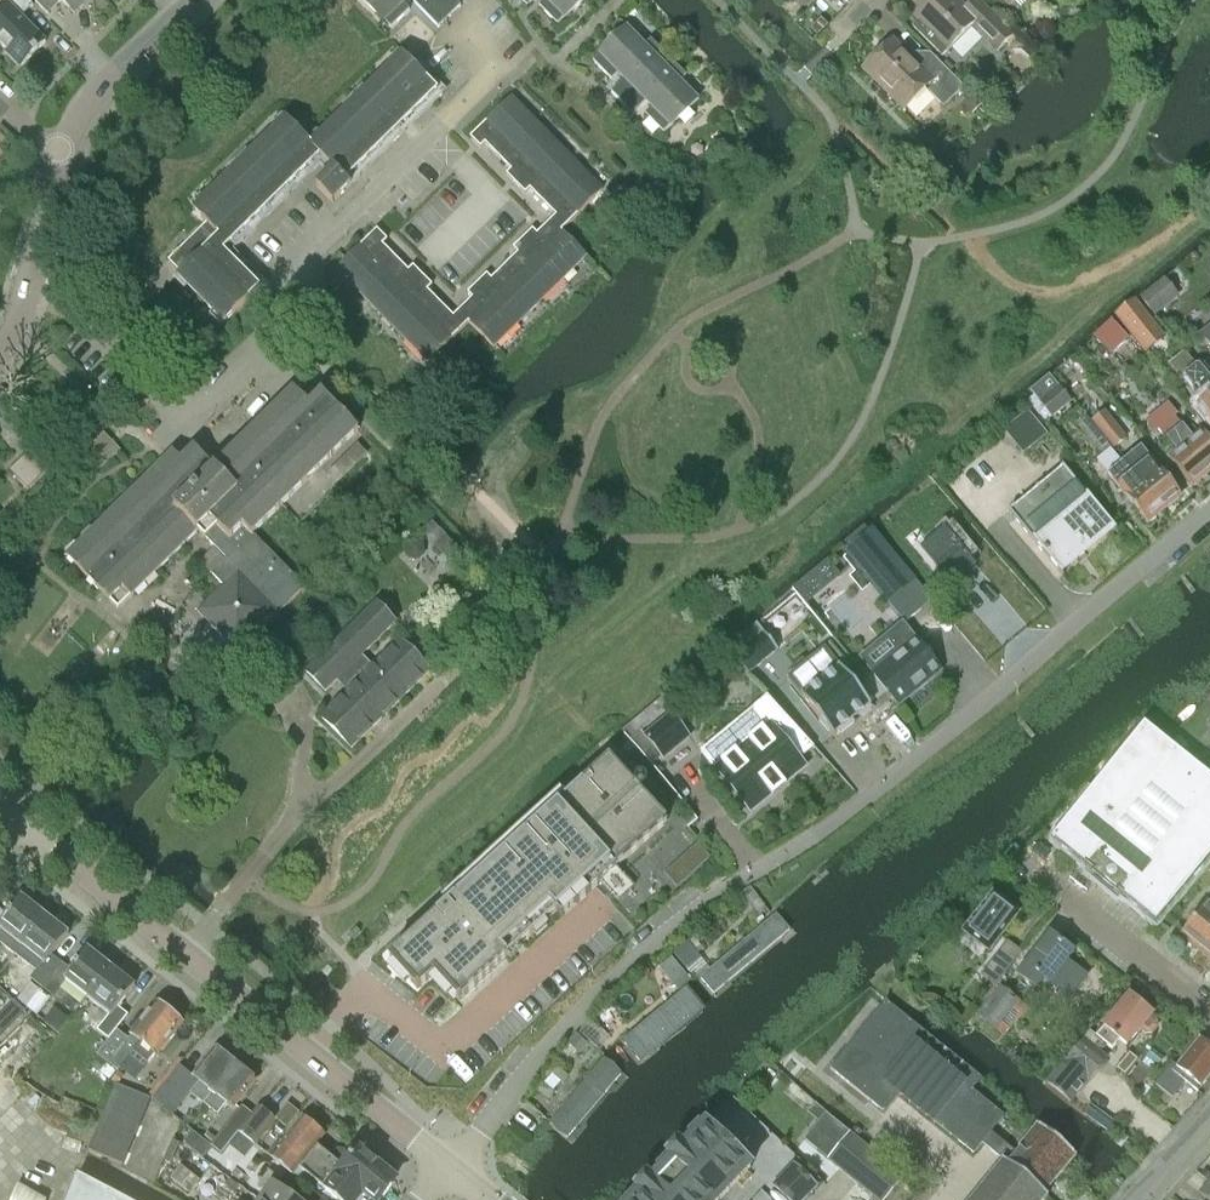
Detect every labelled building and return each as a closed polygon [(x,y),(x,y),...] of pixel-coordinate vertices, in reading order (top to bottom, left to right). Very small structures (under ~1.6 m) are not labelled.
[(22,19),(34,6),(28,0),(0,0),(0,48),(20,69),(46,43),(22,19)] [(88,0),(34,0),(48,14),(62,1),(74,14),(88,0)] [(390,29),(409,11),(402,4),(406,0),(362,0),(390,29)] [(449,17),(432,0),(410,0),(438,28),(449,17)] [(449,17),(460,7),(454,0),(432,0),(449,17)] [(583,0),(546,0),(538,7),(557,26),(583,0)] [(1003,26),(977,0),(975,0),(965,10),(955,0),(933,0),(915,18),(918,20),(912,26),(941,56),(947,50),(949,51),(973,27),(997,52),(1013,36),(1003,26)] [(830,26),(822,18),(811,29),(819,37),(830,26)] [(621,105),(668,59),(650,41),(643,48),(627,31),(629,28),(628,27),(592,63),(611,81),(618,74),(624,80),(610,93),(621,105)] [(917,67),(892,42),(864,69),(906,111),(925,92),(943,110),(964,89),(930,54),(917,67)] [(177,277),(223,324),(264,284),(254,273),(249,278),(223,251),(228,247),(232,251),(243,241),(239,236),(265,211),(269,215),(289,196),(284,192),(310,166),(315,170),(324,162),(333,171),(316,188),(332,204),(360,177),(355,172),(381,147),(386,151),(405,132),(401,127),(427,102),(432,106),(442,96),(402,55),(311,145),(285,119),(192,211),(206,225),(168,262),(179,274),(177,277)] [(663,134),(699,99),(698,98),(695,101),(679,84),(686,77),(668,59),(621,105),(632,116),(646,102),(652,108),(644,115),(663,134)] [(971,95),(962,104),(975,117),(983,108),(971,95)] [(497,158),(534,122),(510,98),(469,138),(480,149),(484,145),(497,158)] [(515,185),(556,145),(534,122),(497,158),(510,171),(505,176),(515,185)] [(542,204),(579,168),(556,145),(515,185),(524,195),(529,191),(542,204)] [(550,221),(561,232),(602,191),(579,168),(542,204),(555,217),(550,221)] [(586,257),(561,232),(550,221),(536,236),(531,231),(522,240),(562,281),(586,257)] [(358,294),(394,258),(382,245),(386,241),(376,230),(335,270),(358,294)] [(539,304),(562,281),(522,240),(512,250),(516,255),(503,267),(539,304)] [(381,317),(421,277),(412,267),(407,272),(394,258),(358,294),(381,317)] [(516,326),(539,304),(503,267),(490,280),(485,276),(476,285),(516,326)] [(403,339),(439,304),(426,291),(431,287),(421,277),(381,317),(403,339)] [(1154,317),(1179,297),(1164,278),(1139,299),(1154,317)] [(493,349),(516,326),(476,285),(466,294),(471,299),(457,312),(467,323),(493,349)] [(1141,350),(1145,355),(1166,338),(1136,301),(1135,300),(1114,318),(1141,349),(1141,350)] [(467,323),(457,312),(452,317),(439,304),(403,339),(426,363),(467,323)] [(1095,337),(1121,368),(1141,350),(1141,349),(1114,318),(1094,336),(1095,337)] [(1199,339),(1209,351),(1209,330),(1199,339)] [(452,389),(465,376),(452,364),(439,377),(452,389)] [(1186,379),(1193,387),(1195,386),(1206,399),(1204,401),(1195,408),(1209,425),(1209,426),(1209,386),(1197,370),(1186,379)] [(1071,403),(1058,388),(1049,376),(1031,391),(1053,418),(1071,403)] [(123,589),(129,594),(132,597),(200,530),(227,557),(212,572),(225,585),(199,611),(225,637),(212,651),(227,666),(307,587),(253,533),(360,429),(323,391),(309,405),(295,390),(216,467),(196,447),(182,460),(170,471),(163,463),(67,558),(111,602),(123,589)] [(1168,405),(1147,421),(1148,422),(1154,431),(1175,414),(1169,406),(1168,405)] [(1045,436),(1027,413),(1003,432),(1022,455),(1045,436)] [(1115,425),(1103,435),(1114,449),(1126,439),(1115,425)] [(1166,439),(1177,452),(1168,460),(1192,487),(1193,486),(1196,486),(1200,482),(1201,479),(1209,472),(1209,442),(1201,432),(1193,439),(1182,426),(1166,439)] [(328,475),(339,486),(371,452),(361,442),(328,475)] [(39,444),(10,473),(28,492),(57,463),(39,444)] [(1139,446),(1123,460),(1141,482),(1164,510),(1171,504),(1174,504),(1179,500),(1179,497),(1181,496),(1157,467),(1155,469),(1152,465),(1153,464),(1139,446)] [(1123,460),(1106,474),(1120,491),(1120,490),(1124,494),(1123,495),(1147,524),(1148,523),(1151,523),(1156,519),(1156,516),(1164,510),(1141,482),(1123,460)] [(1063,467),(1009,512),(1062,576),(1063,575),(1061,572),(1113,530),(1116,533),(1116,532),(1063,467)] [(948,523),(918,550),(950,586),(973,566),(968,560),(975,554),(948,523)] [(843,557),(884,605),(912,581),(871,533),(843,557)] [(433,546),(452,565),(463,554),(444,535),(433,546)] [(420,541),(412,541),(407,545),(406,553),(411,559),(419,560),(424,554),(425,546),(420,541)] [(826,558),(790,587),(804,604),(840,575),(826,558)] [(906,622),(920,610),(904,590),(890,602),(906,622)] [(375,604),(306,672),(326,692),(338,680),(347,689),(349,691),(372,668),(371,668),(361,657),(395,624),(375,604)] [(827,652),(837,644),(810,614),(799,623),(823,650),(826,654),(827,652)] [(940,673),(913,640),(900,624),(859,659),(871,675),(898,708),(940,673)] [(748,676),(777,651),(756,625),(726,650),(748,676)] [(349,691),(321,718),(352,749),(429,672),(399,642),(372,668),(349,691)] [(791,676),(787,680),(802,698),(809,707),(808,708),(831,736),(869,706),(838,669),(840,667),(827,652),(826,654),(823,650),(806,664),(791,676)] [(767,726),(714,770),(750,813),(806,767),(800,759),(814,748),(767,697),(752,709),(767,726)] [(644,736),(663,759),(690,737),(671,714),(644,736)] [(1196,771),(1144,727),(1053,838),(1154,922),(1209,853),(1209,781),(1196,771)] [(395,954),(390,959),(402,973),(417,990),(434,974),(436,976),(438,978),(459,1001),(461,1000),(465,996),(495,969),(505,959),(514,951),(522,944),(556,913),(561,918),(576,904),(595,887),(597,885),(667,822),(609,759),(489,869),(436,917),(395,954)] [(702,849),(695,856),(703,865),(710,859),(702,849)] [(968,929),(964,935),(989,954),(993,948),(1018,916),(1007,907),(1007,904),(1000,899),(997,900),(993,897),(968,929)] [(21,947),(44,918),(20,899),(0,924),(0,944),(14,955),(21,947)] [(1209,938),(1209,908),(1207,905),(1181,937),(1199,952),(1209,938)] [(43,988),(61,964),(52,957),(68,936),(44,918),(21,947),(43,964),(31,979),(43,988)] [(771,918),(701,975),(715,991),(784,933),(771,918)] [(1051,935),(1018,977),(1036,990),(1044,980),(1069,999),(1086,977),(1068,963),(1075,954),(1051,935)] [(1199,952),(1209,962),(1209,938),(1199,952)] [(1022,953),(1008,942),(981,976),(995,987),(1022,953)] [(88,999),(111,969),(86,950),(70,971),(61,964),(43,988),(54,997),(66,982),(88,999)] [(659,968),(672,983),(682,974),(670,959),(659,968)] [(128,1016),(118,1008),(135,987),(111,969),(88,999),(110,1015),(98,1031),(109,1040),(116,1031),(128,1016)] [(28,1008),(41,990),(31,982),(17,999),(28,1008)] [(692,983),(626,1042),(644,1062),(710,1003),(692,983)] [(41,990),(28,1008),(37,1015),(51,998),(41,990)] [(1001,990),(980,1016),(1003,1034),(1008,1028),(1002,1023),(1017,1003),(1001,990)] [(1157,1022),(1151,1018),(1153,1016),(1131,998),(1097,1038),(1092,1034),(1050,1085),(1073,1104),(1109,1060),(1100,1053),(1106,1046),(1113,1052),(1121,1043),(1127,1048),(1140,1031),(1146,1035),(1152,1035),(1157,1028),(1157,1022)] [(14,1002),(7,1009),(18,1019),(25,1012),(14,1002)] [(944,1048),(888,1002),(833,1070),(880,1108),(895,1090),(937,1124),(975,1154),(983,1144),(1004,1162),(973,1199),(1048,1199),(1050,1198),(1044,1194),(1057,1178),(1060,1180),(1077,1159),(1037,1127),(1020,1148),(1023,1150),(1018,1156),(992,1135),(1005,1119),(970,1091),(980,1078),(944,1048)] [(157,1055),(182,1024),(158,1005),(129,1041),(116,1031),(109,1040),(97,1056),(118,1072),(132,1054),(147,1065),(155,1054),(157,1055)] [(568,1044),(578,1053),(587,1044),(576,1035),(568,1044)] [(1200,1094),(1209,1081),(1209,1049),(1201,1042),(1179,1069),(1172,1063),(1155,1085),(1172,1099),(1185,1083),(1200,1094)] [(205,1105),(236,1066),(216,1050),(194,1078),(200,1082),(191,1094),(205,1105)] [(97,1058),(91,1066),(99,1071),(105,1063),(97,1058)] [(607,1060),(548,1123),(569,1142),(627,1079),(607,1060)] [(106,1064),(100,1073),(109,1079),(115,1071),(106,1064)] [(181,1086),(190,1074),(179,1066),(152,1100),(163,1108),(181,1086)] [(236,1066),(205,1105),(219,1116),(228,1105),(234,1110),(256,1082),(236,1066)] [(152,1099),(117,1085),(109,1104),(144,1119),(152,1099)] [(144,1119),(109,1104),(102,1120),(137,1135),(144,1119)] [(243,1107),(211,1147),(223,1155),(240,1133),(254,1115),(243,1107)] [(277,1120),(260,1107),(254,1115),(240,1133),(256,1146),(277,1120)] [(279,1164),(293,1175),(325,1136),(304,1119),(282,1146),(278,1143),(268,1155),(279,1163),(279,1164)] [(137,1135),(102,1120),(96,1136),(130,1150),(137,1135)] [(635,1199),(720,1199),(751,1168),(706,1126),(684,1149),(678,1143),(667,1155),(673,1160),(651,1183),(646,1177),(635,1189),(640,1194),(635,1199)] [(192,1132),(183,1144),(202,1159),(211,1147),(192,1132)] [(875,1199),(886,1199),(903,1179),(849,1133),(827,1159),(875,1199)] [(130,1150),(96,1136),(89,1151),(124,1166),(130,1150)] [(359,1148),(344,1167),(319,1147),(301,1170),(338,1199),(383,1199),(397,1179),(359,1148)] [(200,1181),(182,1166),(172,1179),(190,1193),(200,1181)] [(775,1190),(786,1199),(805,1199),(817,1188),(799,1170),(796,1167),(775,1190)] [(277,1186),(281,1180),(270,1172),(261,1185),(268,1190),(261,1199),(297,1199),(277,1186)] [(79,1177),(70,1199),(123,1199),(79,1177)] [(1200,1195),(1206,1199),(1209,1199),(1209,1183),(1200,1195)]
